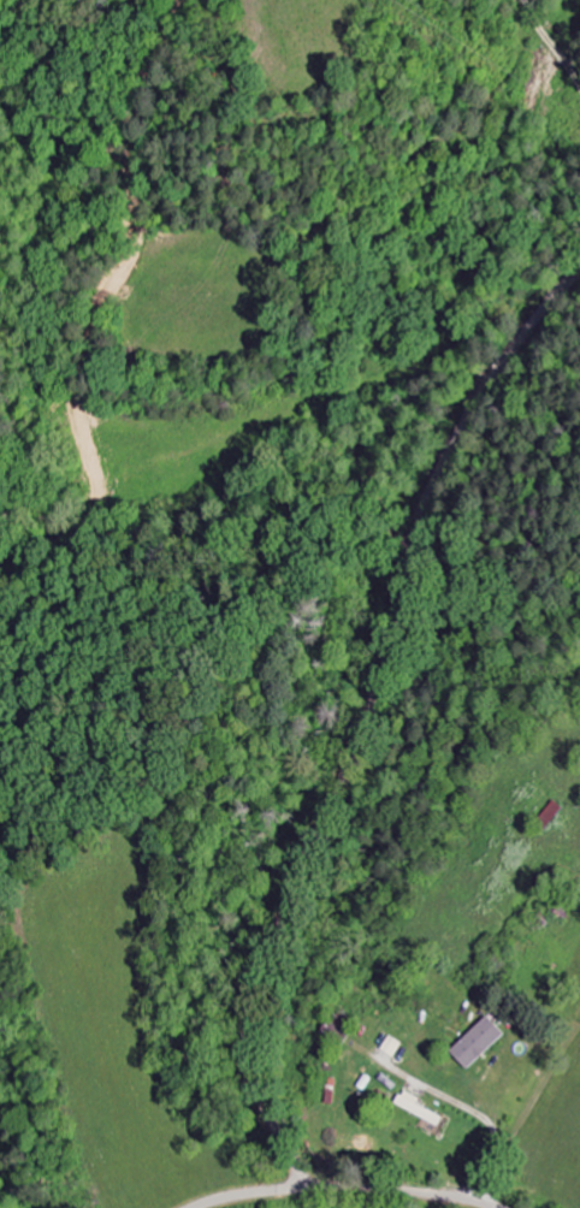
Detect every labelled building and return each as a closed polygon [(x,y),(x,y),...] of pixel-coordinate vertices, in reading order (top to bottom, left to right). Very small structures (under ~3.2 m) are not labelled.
[(502,1035),(486,1017),(447,1051),(464,1070),(502,1035)] [(392,1057),(400,1043),(388,1035),(380,1050),(392,1057)] [(395,1106),(437,1125),(441,1116),(418,1105),(421,1099),(402,1090),(395,1106)]
